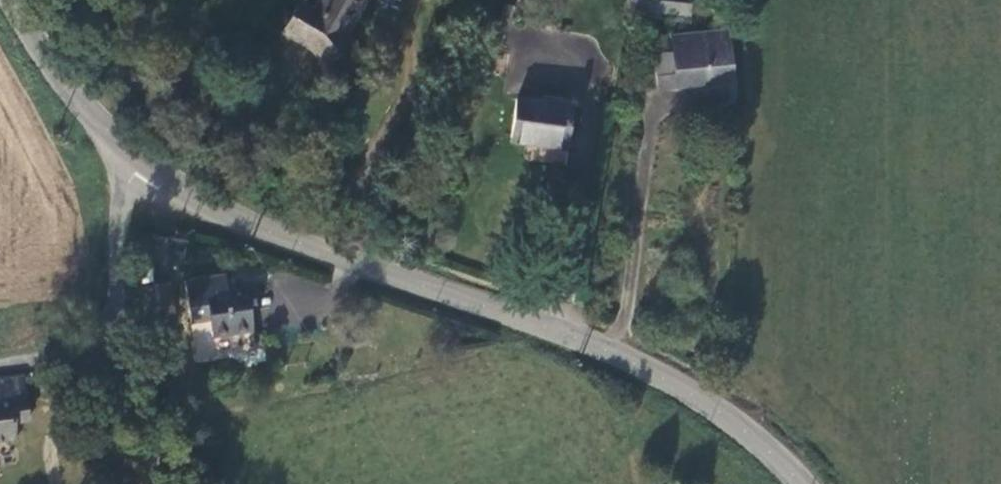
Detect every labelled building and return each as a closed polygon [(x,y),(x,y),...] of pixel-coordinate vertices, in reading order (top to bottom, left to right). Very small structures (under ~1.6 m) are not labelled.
[(361,0),(312,0),(302,16),(288,8),(272,36),(285,43),(296,51),(305,61),(313,72),(341,51),(334,43),(361,0)] [(660,13),(690,17),(692,3),(667,0),(661,0),(660,13)] [(730,34),(673,39),(674,57),(657,59),(660,94),(734,84),(730,34)] [(558,153),(563,113),(510,105),(504,147),(523,150),(522,165),(561,171),(563,153),(558,153)] [(186,296),(193,333),(211,329),(248,323),(245,301),(227,302),(225,290),(186,296)] [(165,326),(159,296),(154,297),(153,303),(146,304),(150,328),(165,326)] [(252,341),(248,323),(211,329),(215,347),(252,341)] [(18,382),(0,385),(0,450),(15,448),(13,431),(26,429),(18,382)]
